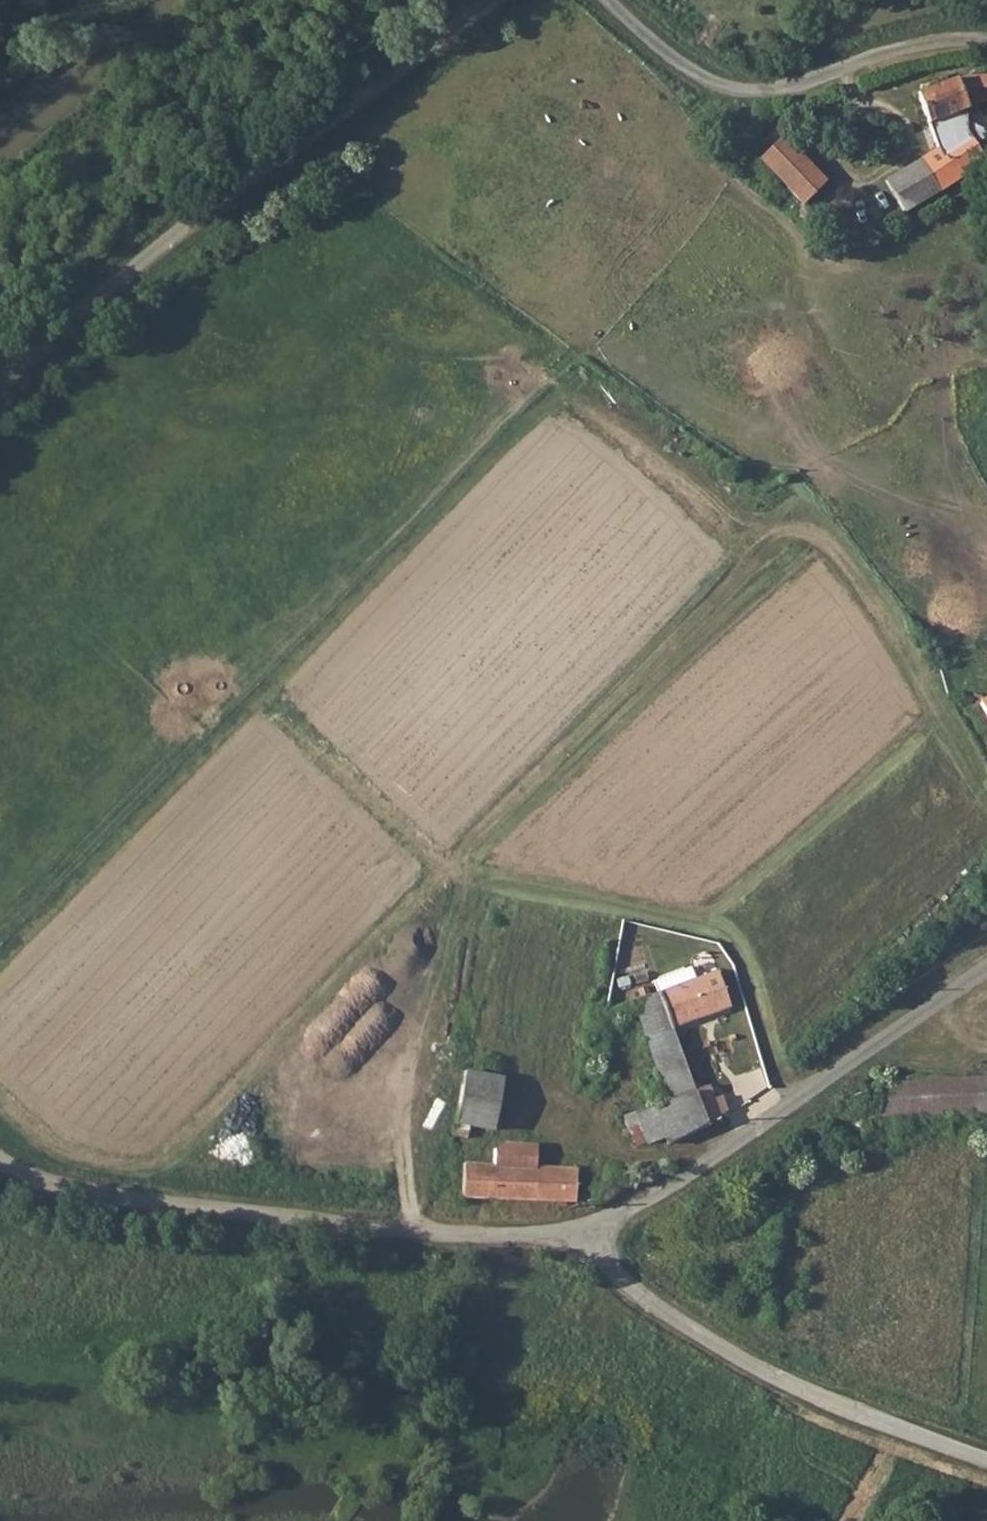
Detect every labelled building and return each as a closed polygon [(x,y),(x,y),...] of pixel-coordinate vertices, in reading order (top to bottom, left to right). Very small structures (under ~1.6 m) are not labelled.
[(918,93),(929,123),(986,100),(986,71),(961,77),(918,93)] [(968,130),(884,181),(901,213),(986,161),(986,160),(968,130)] [(783,138),(761,159),(782,182),(823,225),(868,178),(849,157),(828,179),(783,138)] [(659,991),(697,978),(690,962),(653,975),(659,991)] [(659,991),(674,1027),(736,1006),(725,969),(697,978),(659,991)] [(655,1108),(636,1117),(649,1146),(665,1138),(667,1143),(709,1118),(698,1089),(674,1027),(659,991),(634,999),(663,1088),(650,1094),(655,1108)] [(471,1137),(475,1124),(494,1129),(501,1078),(466,1072),(456,1133),(471,1137)] [(910,1079),(911,1083),(878,1084),(873,1087),(871,1092),(871,1098),(875,1102),(883,1104),(883,1113),(986,1111),(986,1074),(910,1079)] [(720,1097),(715,1084),(698,1089),(709,1118),(738,1108),(732,1093),(720,1097)] [(635,1146),(649,1146),(636,1117),(634,1113),(623,1117),(635,1146)] [(541,1168),(542,1147),(507,1144),(507,1147),(500,1153),(498,1167),(467,1167),(464,1176),(464,1200),(580,1203),(581,1170),(541,1168)]
